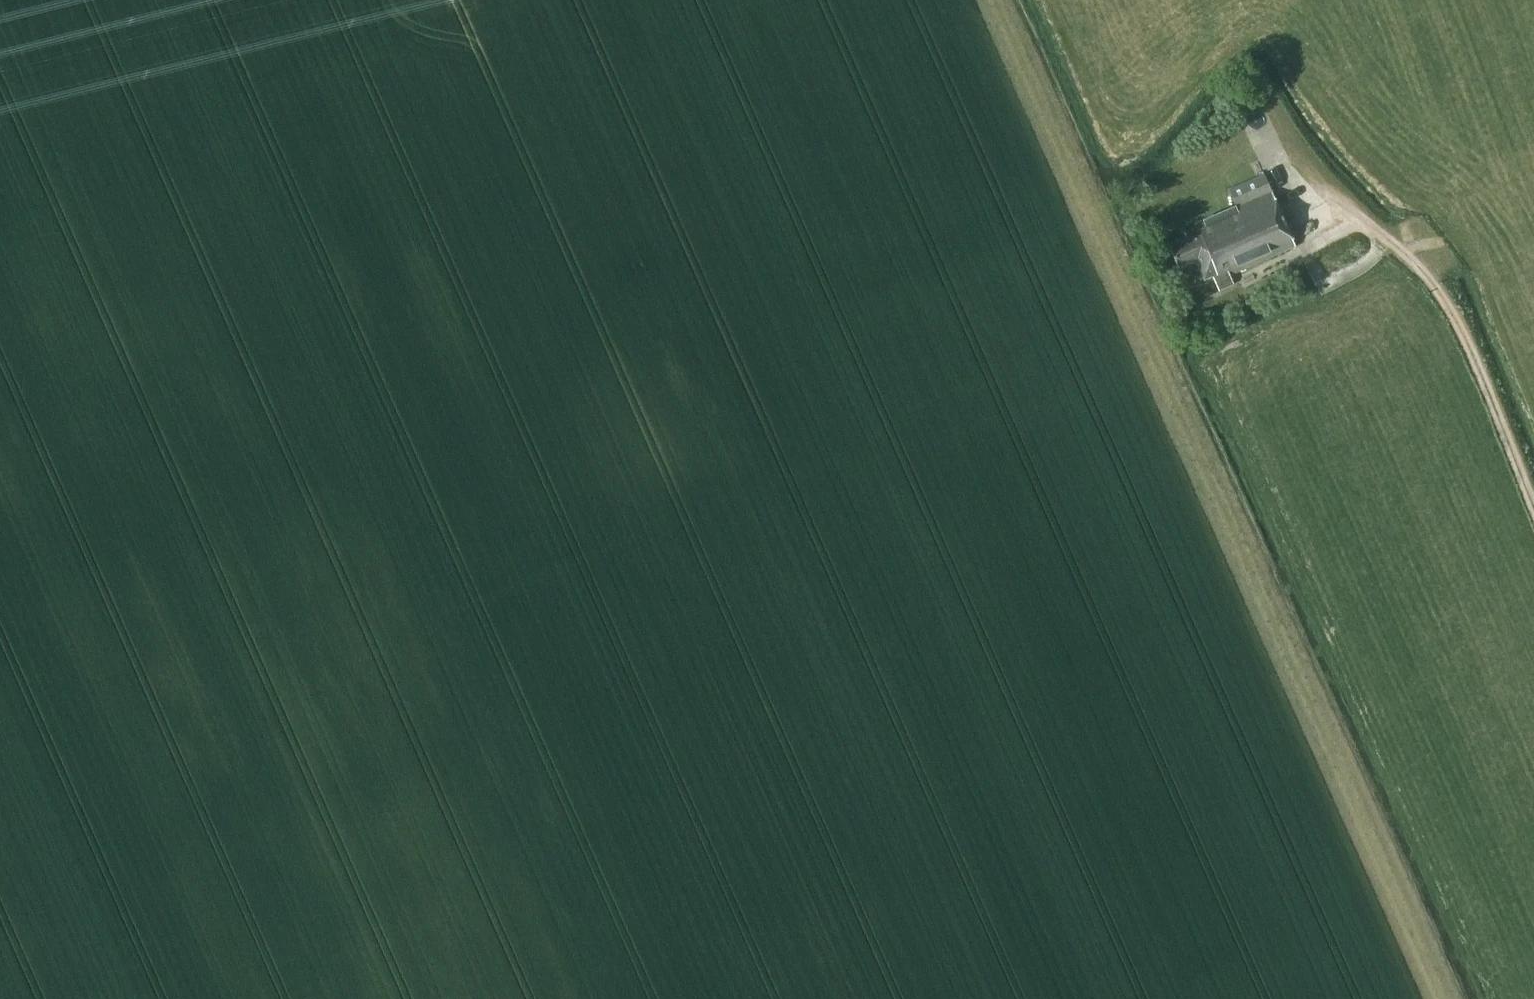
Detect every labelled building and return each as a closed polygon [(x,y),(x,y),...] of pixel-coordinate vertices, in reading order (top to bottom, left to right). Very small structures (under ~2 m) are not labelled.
[(1295,245),(1264,173),(1228,189),(1236,206),(1195,224),(1196,224),(1184,232),(1186,236),(1168,244),(1178,267),(1196,260),(1204,278),(1212,275),(1218,289),(1233,283),(1229,274),(1295,245)]
